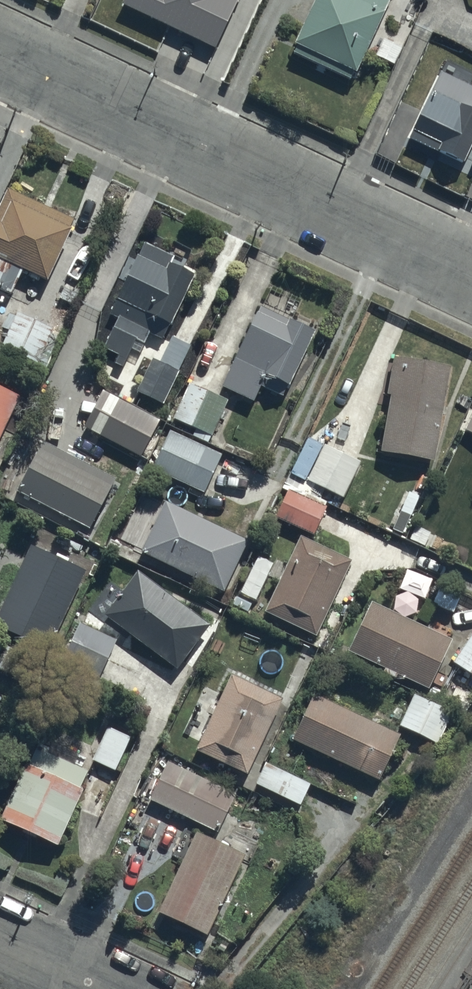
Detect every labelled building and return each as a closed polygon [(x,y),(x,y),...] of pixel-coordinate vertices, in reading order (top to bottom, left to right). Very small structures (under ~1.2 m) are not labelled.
[(122,3),(216,47),(238,0),(124,0),(122,3)] [(292,49),(294,50),(292,56),(349,82),(352,76),(355,77),(391,0),(315,0),(292,49)] [(407,140),(463,167),(465,164),(471,167),(471,88),(439,72),(407,140)] [(8,296),(18,273),(46,285),(70,232),(68,231),(72,221),(6,192),(0,205),(0,293),(8,296)] [(138,255),(110,315),(117,317),(99,360),(127,373),(141,344),(145,346),(149,336),(163,342),(192,280),(138,255)] [(259,310),(221,389),(254,405),(262,390),(280,399),(286,388),(288,389),(314,336),(259,310)] [(52,331),(17,315),(2,349),(37,365),(52,331)] [(160,407),(177,373),(153,361),(136,395),(160,407)] [(449,371),(392,361),(380,457),(433,465),(449,371)] [(210,438),(226,403),(186,386),(171,421),(210,438)] [(0,391),(0,442),(20,400),(0,391)] [(165,424),(122,403),(104,440),(147,462),(165,424)] [(462,433),(471,438),(471,412),(462,433)] [(212,477),(220,458),(166,435),(151,471),(205,494),(206,490),(232,501),(238,488),(212,477)] [(326,450),(322,448),(306,484),(343,501),(359,465),(355,463),(358,457),(329,444),(326,450)] [(115,483),(40,445),(14,497),(89,535),(115,483)] [(326,508),(287,492),(275,521),(315,537),(326,508)] [(248,545),(164,504),(139,554),(224,595),(248,545)] [(351,564),(298,540),(263,616),(316,640),(351,564)] [(31,550),(0,614),(0,631),(47,654),(85,575),(31,550)] [(210,628),(137,574),(104,618),(177,673),(210,628)] [(451,644),(370,605),(346,654),(427,693),(451,644)] [(116,642),(78,626),(61,665),(98,682),(116,642)] [(451,665),(471,679),(471,633),(451,665)] [(282,702),(229,677),(193,753),(246,778),(282,702)] [(452,714),(413,695),(399,728),(437,746),(452,714)] [(399,739),(313,698),(291,743),(377,785),(399,739)] [(106,730),(91,764),(115,774),(121,761),(126,763),(135,742),(106,730)] [(22,766),(0,817),(0,825),(54,849),(57,850),(82,793),(79,792),(87,775),(72,768),(76,759),(50,747),(47,754),(38,750),(29,769),(22,766)] [(168,764),(149,802),(217,836),(236,798),(168,764)] [(310,787),(262,764),(252,785),(300,809),(310,787)] [(245,858),(195,835),(158,916),(207,939),(245,858)]
